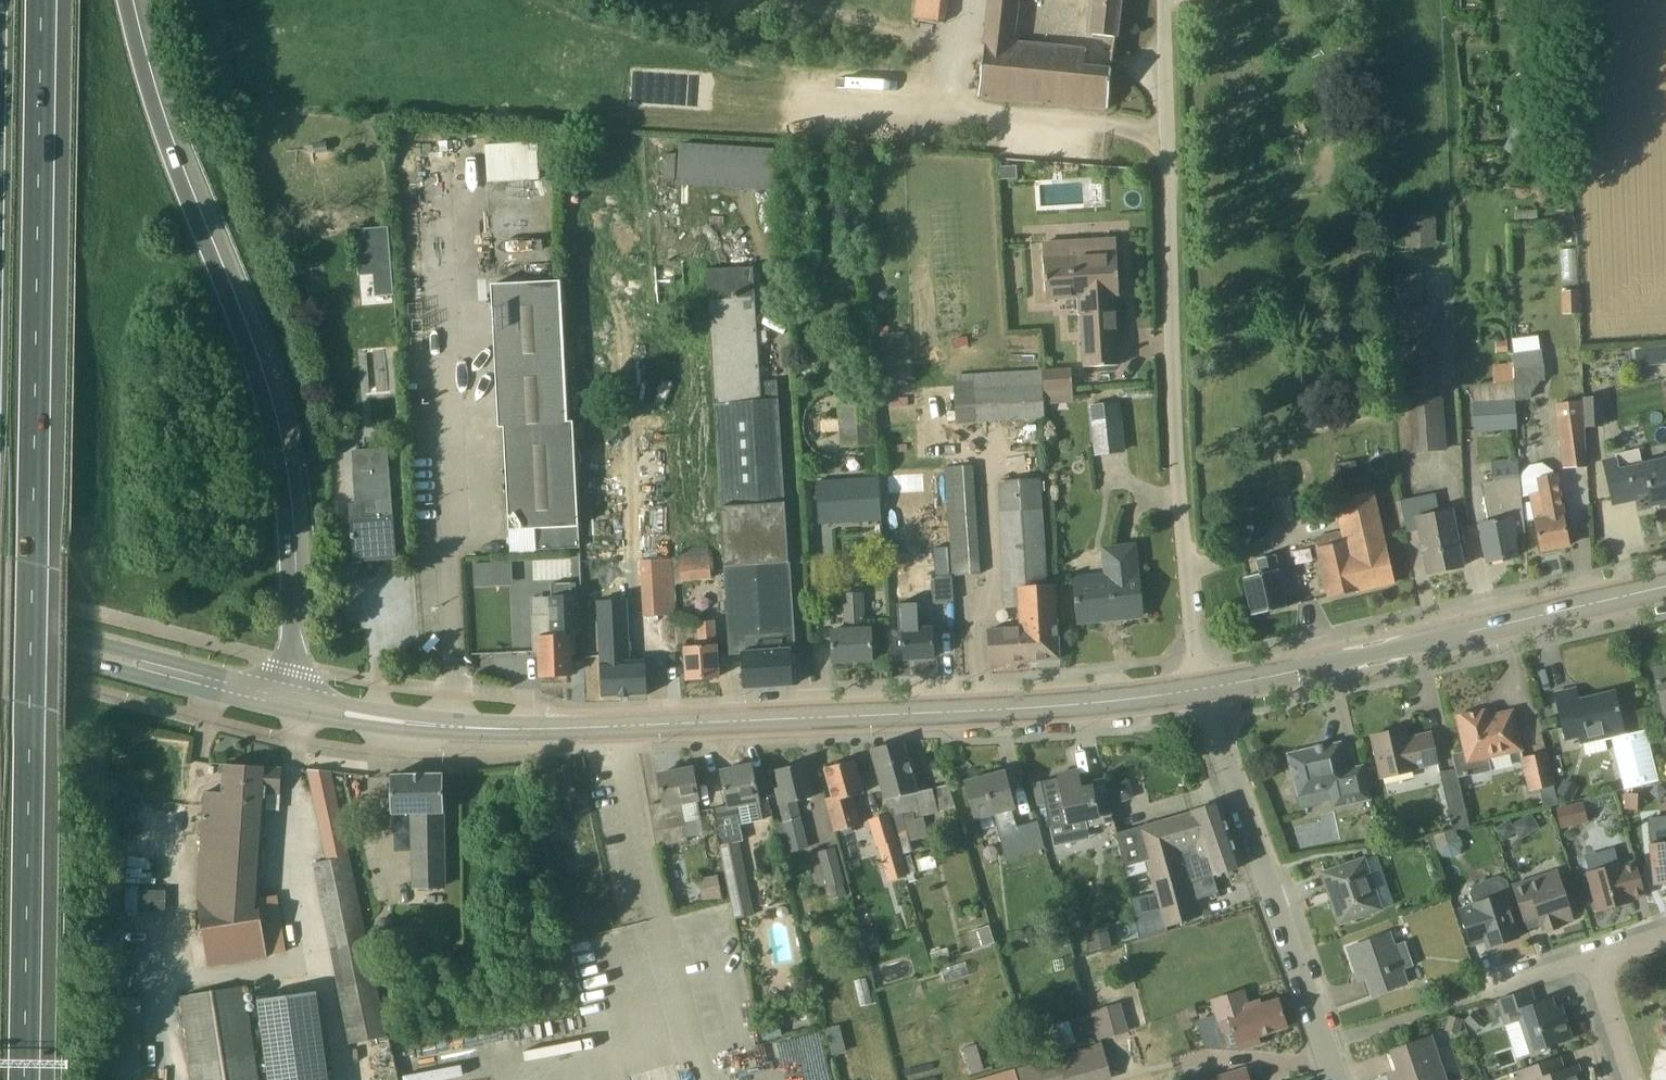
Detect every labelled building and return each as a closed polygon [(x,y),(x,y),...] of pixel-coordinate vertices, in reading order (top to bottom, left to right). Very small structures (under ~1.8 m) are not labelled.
[(914,17),(946,22),(949,0),(917,0),(914,17)] [(980,96),(1108,109),(1112,69),(1083,67),(1084,53),(1084,48),(1017,41),(1022,0),(990,0),(980,96)] [(1090,35),(1116,38),(1120,0),(1094,0),(1090,35)] [(486,156),(488,182),(541,179),(538,141),(485,144),(486,156)] [(1436,247),(1435,215),(1405,216),(1406,248),(1436,247)] [(1116,240),(1078,242),(1079,257),(1045,259),(1045,245),(1048,245),(1048,244),(1043,244),(1046,298),(1077,297),(1078,315),(1082,315),(1085,367),(1119,365),(1116,311),(1113,311),(1112,295),(1119,294),(1116,240)] [(793,685),(793,683),(791,648),(796,647),(779,380),(761,381),(753,267),(708,269),(727,566),(730,655),(741,654),(743,689),(793,685)] [(1402,453),(1447,450),(1439,341),(1432,342),(1429,305),(1424,305),(1422,275),(1394,277),(1396,307),(1398,307),(1402,358),(1394,359),(1402,453)] [(580,548),(574,422),(567,422),(560,281),(492,284),(499,427),(504,427),(509,530),(535,529),(537,550),(580,548)] [(1579,291),(1562,291),(1562,314),(1579,314),(1579,291)] [(1508,353),(1508,341),(1496,341),(1496,353),(1508,353)] [(1636,350),(1638,367),(1665,364),(1665,346),(1636,350)] [(1546,381),(1544,364),(1544,362),(1517,364),(1517,369),(1513,369),(1515,400),(1516,400),(1531,399),(1531,395),(1541,380),(1546,381)] [(1517,429),(1516,400),(1515,400),(1513,369),(1512,364),(1493,365),(1494,383),(1474,385),(1476,403),(1474,403),(1476,433),(1507,430),(1517,429)] [(1043,370),(1044,392),(1074,390),(1073,368),(1043,370)] [(1045,418),(1044,392),(1043,370),(973,374),(974,389),(955,391),(957,423),(1045,418)] [(838,401),(841,447),(876,445),(874,391),(854,392),(855,400),(838,401)] [(1582,402),(1585,465),(1587,464),(1585,428),(1605,426),(1603,397),(1584,398),(1584,401),(1582,402)] [(1563,467),(1585,465),(1582,402),(1555,403),(1563,467)] [(1091,423),(1095,455),(1101,454),(1123,451),(1119,421),(1117,422),(1094,422),(1091,423)] [(1642,463),(1639,449),(1616,454),(1617,457),(1603,460),(1613,503),(1635,498),(1634,495),(1648,492),(1651,505),(1665,501),(1665,458),(1642,463)] [(1522,517),(1519,460),(1491,461),(1493,481),(1482,483),(1489,521),(1480,522),(1488,562),(1517,556),(1513,536),(1525,533),(1522,517)] [(1569,546),(1565,524),(1563,515),(1569,514),(1566,498),(1560,499),(1554,469),(1542,461),(1528,463),(1521,470),(1522,494),(1528,494),(1531,518),(1535,518),(1541,551),(1569,546)] [(355,558),(396,555),(388,469),(353,472),(356,503),(349,503),(355,558)] [(879,478),(817,482),(819,524),(881,520),(879,478)] [(1060,659),(1058,637),(1055,584),(1049,584),(1043,497),(1042,479),(999,481),(1007,609),(1019,608),(1020,622),(1037,621),(1038,642),(1029,643),(1030,661),(1060,659)] [(1395,582),(1390,561),(1373,491),(1334,501),(1341,531),(1314,537),(1329,598),(1395,582)] [(1462,567),(1451,510),(1439,512),(1436,495),(1401,502),(1407,531),(1419,529),(1428,574),(1462,567)] [(939,577),(952,576),(950,545),(937,546),(939,577)] [(712,580),(711,546),(688,547),(689,549),(679,549),(680,580),(712,580)] [(1074,576),(1076,601),(1078,622),(1143,616),(1139,573),(1137,573),(1134,546),(1101,550),(1104,573),(1074,576)] [(1287,608),(1286,607),(1275,555),(1258,559),(1261,574),(1244,578),(1253,616),(1287,608)] [(474,586),(493,585),(492,564),(473,564),(474,586)] [(934,603),(953,602),(954,602),(953,576),(952,576),(939,577),(932,577),(934,603)] [(647,696),(645,659),(633,660),(626,581),(597,584),(603,698),(647,696)] [(574,653),(573,636),(577,636),(575,583),(551,584),(553,637),(539,638),(541,676),(571,675),(570,653),(574,653)] [(873,661),(871,627),(865,627),(864,593),(841,594),(843,628),(831,628),(833,662),(873,661)] [(934,658),(933,626),(919,627),(918,609),(902,610),(904,659),(934,658)] [(719,677),(718,655),(715,621),(699,622),(700,645),(685,646),(687,679),(719,677)] [(991,663),(1030,661),(1029,643),(1038,642),(1037,621),(1020,622),(1021,627),(989,629),(991,663)] [(1655,674),(1665,723),(1665,672),(1655,674)] [(1624,735),(1620,714),(1615,693),(1590,699),(1590,702),(1580,704),(1579,701),(1577,702),(1574,689),(1555,694),(1566,741),(1580,738),(1582,745),(1584,744),(1586,755),(1608,750),(1605,739),(1612,738),(1624,790),(1659,781),(1647,729),(1624,735)] [(1455,769),(1456,769),(1458,778),(1491,771),(1488,759),(1522,752),(1513,711),(1491,716),(1489,709),(1456,717),(1464,752),(1452,754),(1455,769)] [(1438,764),(1436,754),(1431,733),(1408,738),(1405,728),(1371,736),(1381,779),(1417,771),(1417,769),(1438,764)] [(939,812),(932,789),(919,793),(903,742),(871,748),(882,800),(886,799),(889,815),(901,859),(902,859),(901,855),(912,851),(909,839),(919,836),(928,833),(923,817),(939,812)] [(1346,768),(1345,764),(1340,743),(1325,746),(1325,743),(1314,746),(1315,749),(1288,755),(1301,810),(1322,806),(1324,801),(1331,799),(1334,809),(1372,801),(1363,764),(1346,768)] [(1544,808),(1558,805),(1554,786),(1556,786),(1548,751),(1520,758),(1529,792),(1540,789),(1544,808)] [(863,794),(859,781),(854,760),(825,768),(834,798),(825,801),(834,832),(843,830),(844,835),(853,832),(852,828),(862,826),(854,797),(863,794)] [(812,798),(809,785),(804,763),(776,770),(781,787),(776,788),(784,822),(776,824),(782,850),(799,846),(797,838),(803,837),(799,819),(801,818),(797,802),(812,798)] [(282,768),(248,766),(225,764),(223,792),(204,791),(198,899),(208,967),(269,958),(268,956),(288,952),(278,895),(261,898),(267,810),(279,811),(282,768)] [(763,820),(756,787),(752,766),(721,772),(728,806),(714,809),(721,845),(720,845),(726,875),(727,874),(730,887),(747,884),(739,843),(743,842),(740,824),(763,820)] [(1088,828),(1115,822),(1105,778),(1102,778),(1104,783),(1082,788),(1077,767),(1058,772),(1070,826),(1087,823),(1088,828)] [(699,802),(697,789),(693,768),(659,774),(664,802),(649,805),(657,847),(688,842),(682,806),(699,802)] [(1458,778),(1456,769),(1455,769),(1440,773),(1453,830),(1469,826),(1458,778)] [(1013,811),(1015,810),(1004,772),(966,783),(977,821),(994,816),(996,822),(1006,860),(1045,850),(1037,822),(1017,827),(1013,811)] [(443,814),(443,796),(442,774),(392,775),(393,815),(411,815),(412,890),(447,889),(446,814),(443,814)] [(1579,787),(1565,779),(1557,792),(1571,801),(1579,787)] [(1625,794),(1625,801),(1625,810),(1641,810),(1640,793),(1625,793),(1625,794)] [(1210,839),(1229,833),(1218,803),(1117,833),(1127,867),(1146,861),(1156,894),(1131,899),(1136,919),(1162,913),(1162,911),(1192,901),(1188,884),(1187,885),(1181,863),(1177,848),(1187,845),(1189,854),(1198,851),(1200,858),(1215,853),(1210,839)] [(1561,828),(1574,825),(1570,805),(1556,808),(1561,828)] [(902,863),(901,859),(889,815),(868,819),(874,847),(879,846),(884,866),(902,863)] [(1517,831),(1512,825),(1508,819),(1495,829),(1503,840),(1515,832),(1517,831)] [(1435,851),(1437,850),(1457,835),(1456,830),(1431,836),(1435,851)] [(1240,867),(1232,842),(1229,833),(1210,839),(1215,853),(1200,858),(1198,851),(1189,854),(1187,845),(1177,848),(1181,863),(1187,885),(1188,884),(1192,901),(1162,911),(1162,913),(1136,919),(1140,939),(1169,933),(1167,927),(1199,920),(1190,885),(1240,867)] [(1650,845),(1654,885),(1665,884),(1665,843),(1650,845)] [(828,888),(830,887),(833,899),(847,895),(844,883),(846,882),(836,847),(818,852),(828,888)] [(350,855),(313,864),(350,1044),(389,1036),(350,855)] [(907,874),(914,872),(916,871),(911,856),(903,858),(904,862),(907,874)] [(917,860),(919,871),(937,867),(934,856),(917,860)] [(1332,904),(1339,924),(1384,909),(1375,885),(1366,858),(1324,872),(1335,903),(1332,904)] [(1645,896),(1639,875),(1635,860),(1623,864),(1622,862),(1587,872),(1598,912),(1632,903),(1631,900),(1645,896)] [(1574,919),(1567,898),(1557,869),(1512,884),(1524,922),(1538,918),(1542,930),(1547,928),(1548,932),(1558,929),(1557,925),(1574,919)] [(1519,937),(1505,896),(1511,894),(1507,880),(1498,875),(1473,884),(1469,892),(1473,903),(1459,908),(1471,946),(1485,941),(1488,948),(1519,937)] [(724,899),(721,883),(701,887),(704,903),(724,899)] [(167,909),(167,887),(126,887),(126,909),(167,909)] [(1064,908),(1067,917),(1080,914),(1078,904),(1064,908)] [(1072,931),(1082,928),(1079,915),(1068,918),(1072,931)] [(392,933),(394,930),(395,926),(393,922),(390,919),(385,918),(381,919),(377,923),(377,928),(379,933),(383,935),(388,935),(392,933)] [(968,932),(974,949),(995,942),(989,925),(968,932)] [(1113,947),(1109,927),(1086,931),(1090,951),(1113,947)] [(866,944),(878,940),(880,940),(878,932),(871,928),(862,930),(866,944)] [(1406,983),(1402,970),(1414,966),(1406,942),(1396,945),(1392,933),(1348,948),(1356,972),(1363,970),(1372,995),(1406,983)] [(933,963),(951,957),(948,948),(930,953),(933,963)] [(182,996),(195,1079),(259,1079),(245,986),(182,996)] [(1561,1006),(1555,1008),(1552,998),(1535,1003),(1530,989),(1497,1000),(1506,1025),(1520,1021),(1530,1053),(1572,1039),(1561,1006)] [(1255,1045),(1253,1038),(1287,1027),(1278,1000),(1260,1006),(1259,1002),(1247,1006),(1242,990),(1213,1000),(1222,1033),(1234,1029),(1240,1049),(1255,1045)] [(317,991),(257,1000),(269,1079),(329,1079),(317,991)] [(1121,1003),(1090,1012),(1099,1041),(1129,1032),(1121,1003)] [(1187,1008),(1190,1019),(1198,1016),(1194,1006),(1187,1008)] [(1486,1021),(1475,1010),(1465,1021),(1476,1032),(1486,1021)] [(1463,1019),(1449,1015),(1445,1030),(1459,1034),(1463,1019)] [(760,1026),(763,1041),(783,1036),(779,1021),(760,1026)] [(829,1042),(843,1039),(840,1025),(826,1028),(829,1042)] [(1438,1057),(1431,1037),(1391,1051),(1398,1071),(1394,1072),(1396,1079),(1446,1079),(1438,1057)] [(1036,1063),(1041,1079),(1113,1079),(1102,1044),(1036,1063)] [(1577,1066),(1563,1071),(1559,1057),(1517,1071),(1520,1079),(1582,1079),(1577,1066)] [(1014,1070),(1014,1069),(977,1079),(1017,1079),(1014,1070)]
